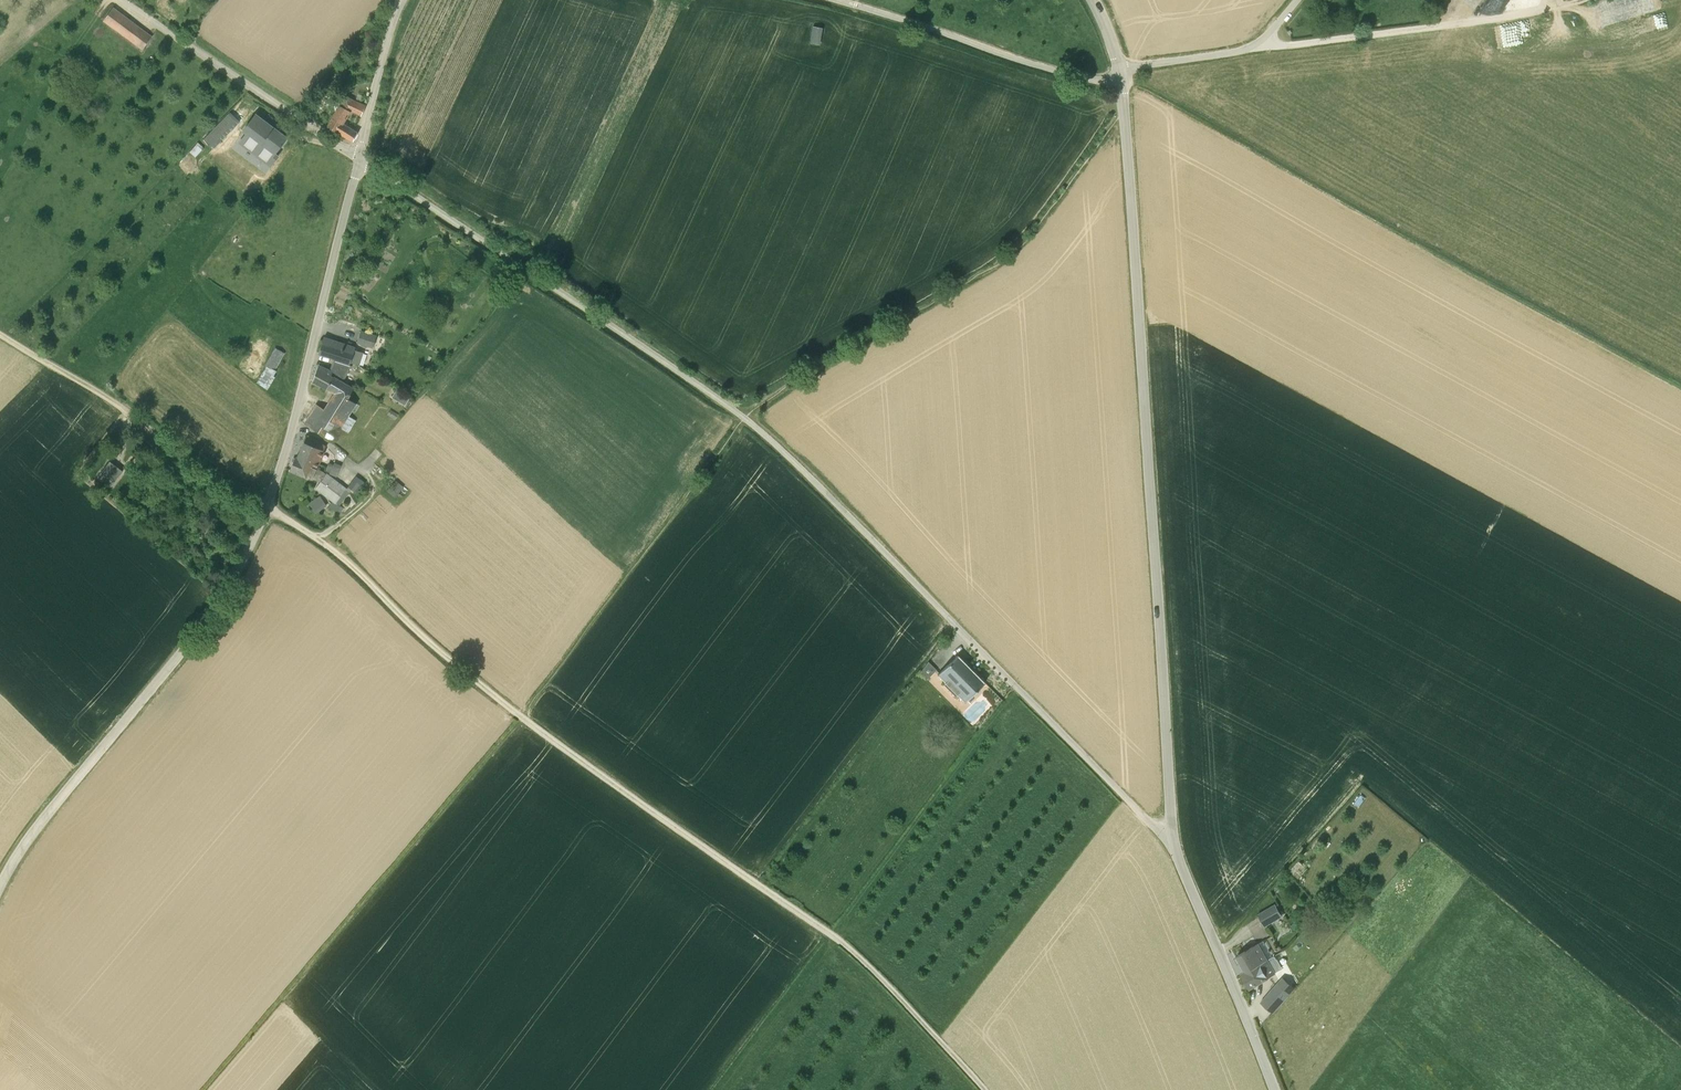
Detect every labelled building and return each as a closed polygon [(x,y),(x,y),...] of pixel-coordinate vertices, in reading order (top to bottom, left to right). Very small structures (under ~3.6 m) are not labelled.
[(151,36),(113,7),(104,20),(142,49),(151,36)] [(812,42),(823,42),(824,25),(813,24),(812,42)] [(1629,32),(1630,45),(1642,45),(1641,32),(1629,32)] [(343,55),(335,65),(341,69),(348,59),(343,55)] [(358,132),(354,130),(342,124),(351,109),(362,114),(366,105),(346,96),(340,105),(328,127),(354,141),(358,132)] [(229,113),(209,133),(217,140),(236,121),(229,113)] [(279,155),(275,153),(287,137),(259,115),(245,132),(249,134),(242,144),(271,166),(279,155)] [(361,331),(357,342),(373,347),(377,336),(361,331)] [(356,347),(324,337),(319,352),(350,363),(351,362),(359,365),(363,352),(355,349),(356,347)] [(277,371),(274,369),(284,353),(275,348),(266,364),(267,365),(257,383),(267,389),(275,377),(273,376),(277,371)] [(313,380),(327,388),(333,377),(336,378),(342,382),(351,365),(334,360),(331,370),(318,365),(313,380)] [(332,440),(340,427),(349,432),(356,420),(348,415),(356,403),(348,397),(354,388),(342,382),(336,378),(333,377),(327,388),(336,393),(325,409),(318,405),(314,412),(321,416),(317,421),(309,415),(305,423),(324,435),(332,440)] [(410,397),(397,389),(392,397),(405,405),(410,397)] [(390,410),(387,415),(395,420),(398,415),(390,410)] [(290,469),(301,473),(318,481),(320,481),(316,488),(333,500),(329,505),(337,511),(340,506),(340,505),(352,489),(357,493),(365,482),(357,476),(349,487),(348,486),(347,488),(327,472),(327,473),(317,468),(324,450),(326,445),(308,434),(298,457),(296,456),(290,469)] [(338,475),(342,463),(333,459),(329,471),(338,475)] [(110,461),(98,476),(111,486),(123,471),(110,461)] [(403,487),(396,482),(388,491),(395,497),(403,487)] [(315,512),(326,505),(320,496),(309,503),(315,512)] [(958,654),(938,674),(945,682),(943,684),(955,696),(957,694),(965,702),(985,682),(958,654)] [(927,679),(936,670),(928,662),(920,673),(927,679)] [(1275,904),(1257,914),(1264,927),(1282,917),(1275,904)] [(1237,955),(1246,972),(1267,960),(1258,943),(1237,955)] [(1267,960),(1246,972),(1242,974),(1250,987),(1274,972),(1274,971),(1280,968),(1274,956),(1267,960)] [(1273,1011),(1288,995),(1276,984),(1261,1001),(1273,1011)]
